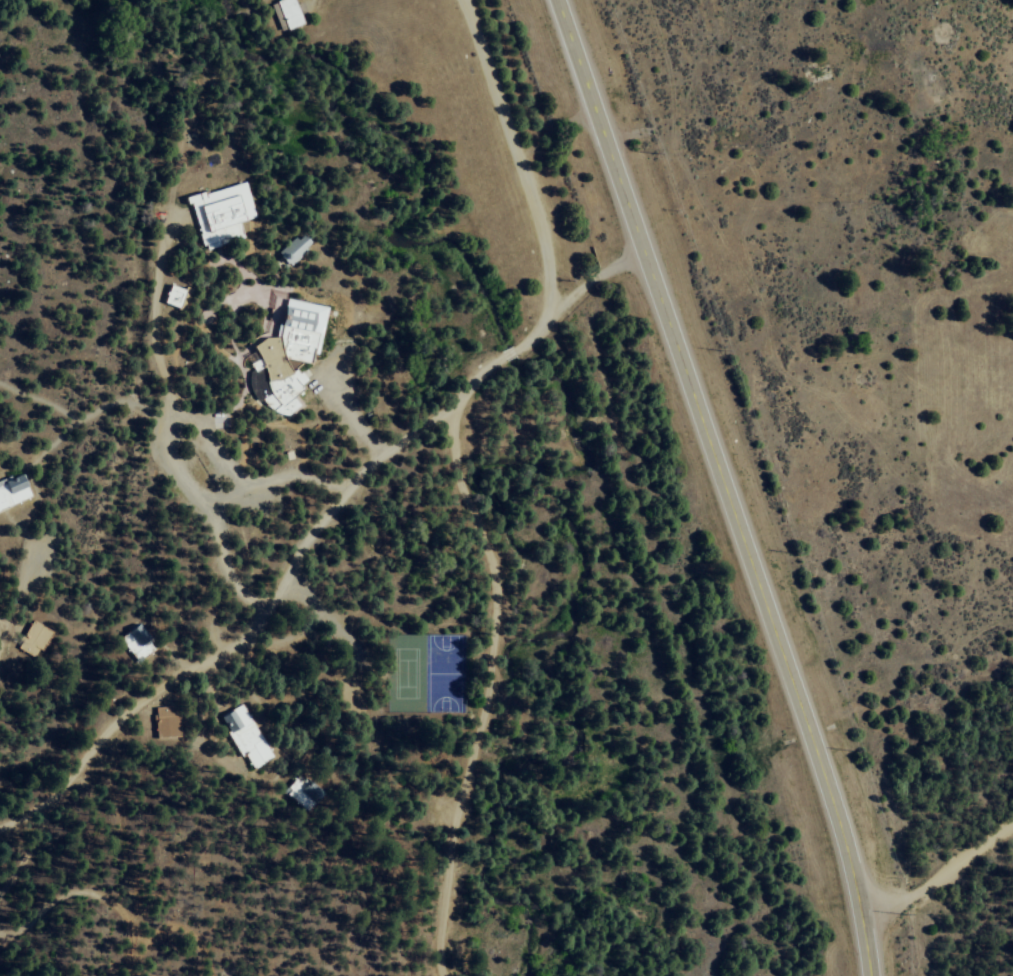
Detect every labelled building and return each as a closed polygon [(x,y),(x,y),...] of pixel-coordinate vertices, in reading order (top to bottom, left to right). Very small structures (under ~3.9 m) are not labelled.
[(292,0),(278,0),(268,4),(279,32),(302,23),(292,0)] [(241,238),(237,222),(251,219),(243,183),(187,197),(200,248),(241,238)] [(312,243),(301,231),(278,252),(289,264),(312,243)] [(189,290),(167,283),(160,303),(182,310),(189,290)] [(280,305),(321,314),(307,368),(281,363),(272,341),(280,305)] [(295,411),(282,420),(264,414),(250,397),(246,373),(256,363),(250,349),(259,341),(272,341),(281,363),(286,377),(291,373),(301,385),(286,397),(295,411)] [(19,473),(0,481),(0,510),(30,497),(19,473)] [(14,647),(35,660),(52,633),(30,620),(14,647)] [(116,638),(136,663),(154,648),(135,623),(116,638)] [(153,707),(155,739),(178,737),(175,705),(153,707)] [(235,705),(216,721),(254,768),(273,753),(235,705)] [(298,779),(284,797),(313,819),(319,811),(301,797),(308,787),(298,779)]
